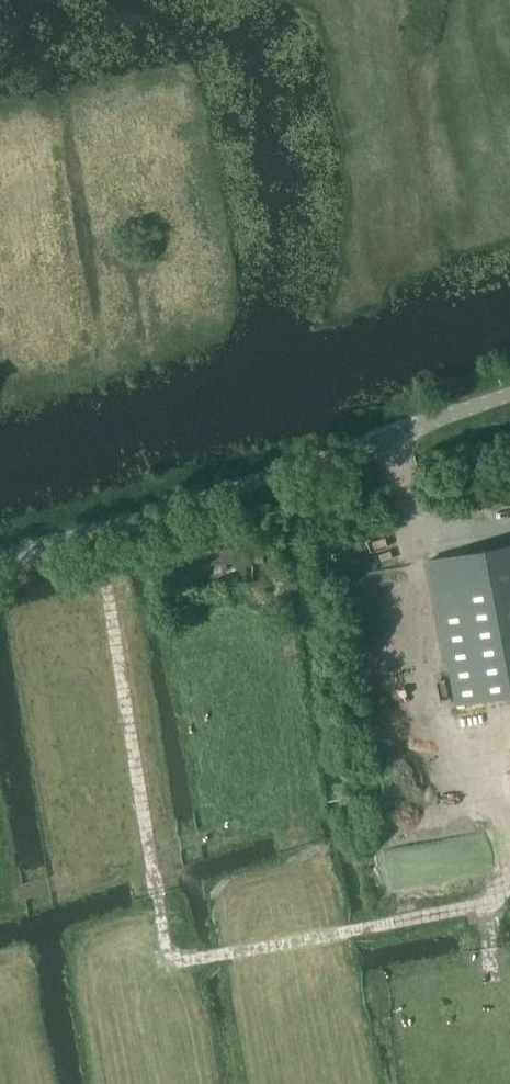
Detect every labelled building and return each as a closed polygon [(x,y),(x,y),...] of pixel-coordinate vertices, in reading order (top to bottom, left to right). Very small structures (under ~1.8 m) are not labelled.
[(428,560),(455,705),(509,695),(509,545),(428,560)] [(232,547),(180,560),(183,573),(235,560),(232,547)]
